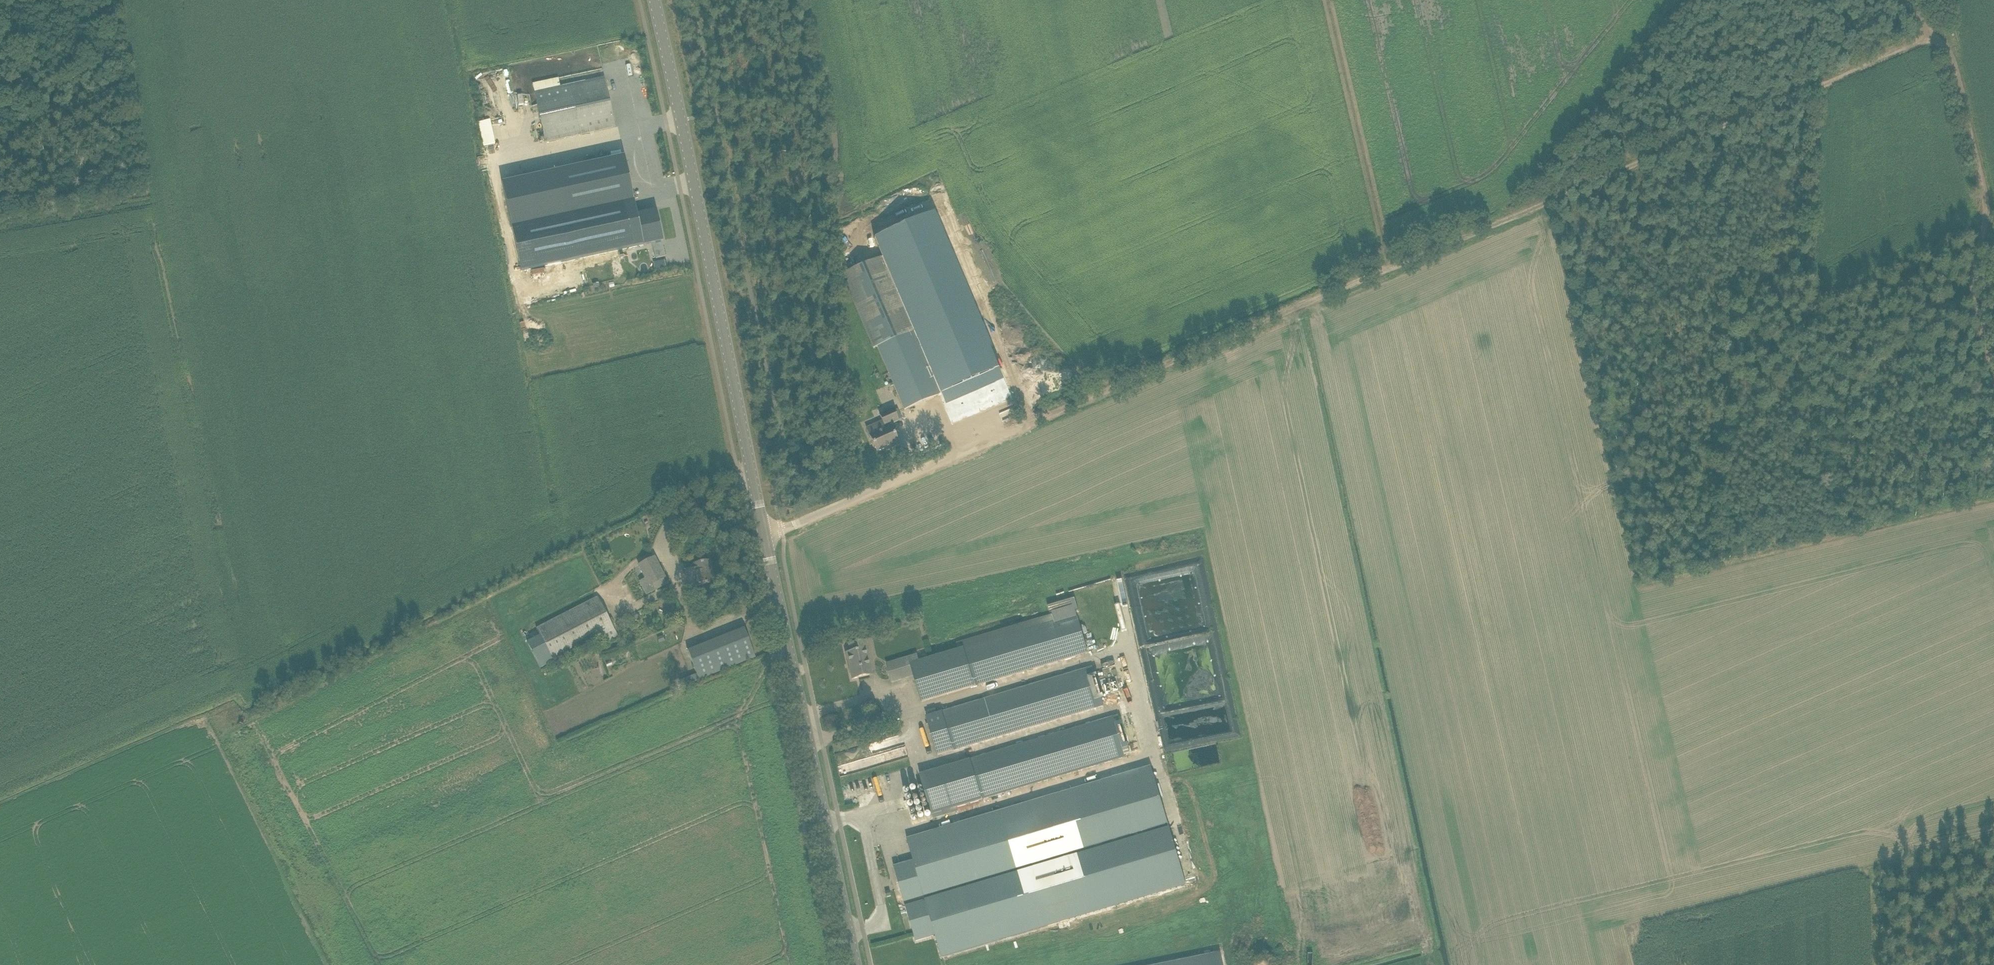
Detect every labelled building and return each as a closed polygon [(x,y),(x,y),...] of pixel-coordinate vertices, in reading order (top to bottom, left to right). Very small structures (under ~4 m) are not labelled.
[(535,93),(546,142),(615,127),(604,77),(535,93)] [(476,122),(481,146),(493,144),(488,119),(476,122)] [(624,157),(501,183),(511,228),(623,204),(633,247),(663,241),(656,210),(637,214),(624,157)] [(934,213),(874,239),(941,396),(1000,370),(934,213)] [(877,347),(904,410),(939,396),(880,258),(846,273),(850,282),(844,285),(872,350),(877,347)] [(899,444),(890,424),(898,421),(893,409),(879,415),(885,429),(869,436),(876,452),(889,447),(889,448),(899,444)] [(654,558),(639,566),(649,586),(664,578),(654,558)] [(697,574),(700,586),(714,583),(710,561),(685,566),(687,576),(697,574)] [(1125,573),(1138,647),(1159,643),(1157,633),(1153,634),(1151,618),(1150,618),(1144,583),(1156,581),(1156,578),(1161,577),(1160,572),(1138,576),(1137,571),(1125,573)] [(704,596),(697,600),(702,606),(708,602),(704,596)] [(536,629),(553,662),(599,638),(602,645),(618,637),(598,597),(536,629)] [(960,642),(962,648),(919,662),(917,655),(900,660),(902,665),(888,669),(892,682),(914,675),(922,702),(1089,652),(1075,607),(960,642)] [(687,651),(698,680),(755,657),(744,628),(687,651)] [(846,653),(852,679),(869,676),(865,658),(868,658),(866,648),(864,641),(848,644),(850,652),(846,653)] [(926,717),(938,755),(1103,706),(1101,699),(1103,698),(1096,674),(1094,675),(1092,667),(936,714),(929,716),(926,717)] [(932,815),(933,818),(943,816),(942,812),(1125,757),(1124,755),(1129,754),(1118,716),(920,775),(932,815)] [(1183,886),(1148,767),(907,839),(913,861),(893,867),(916,941),(935,935),(942,958),(1183,886)] [(1220,952),(1159,964),(1223,964),(1220,952)]
